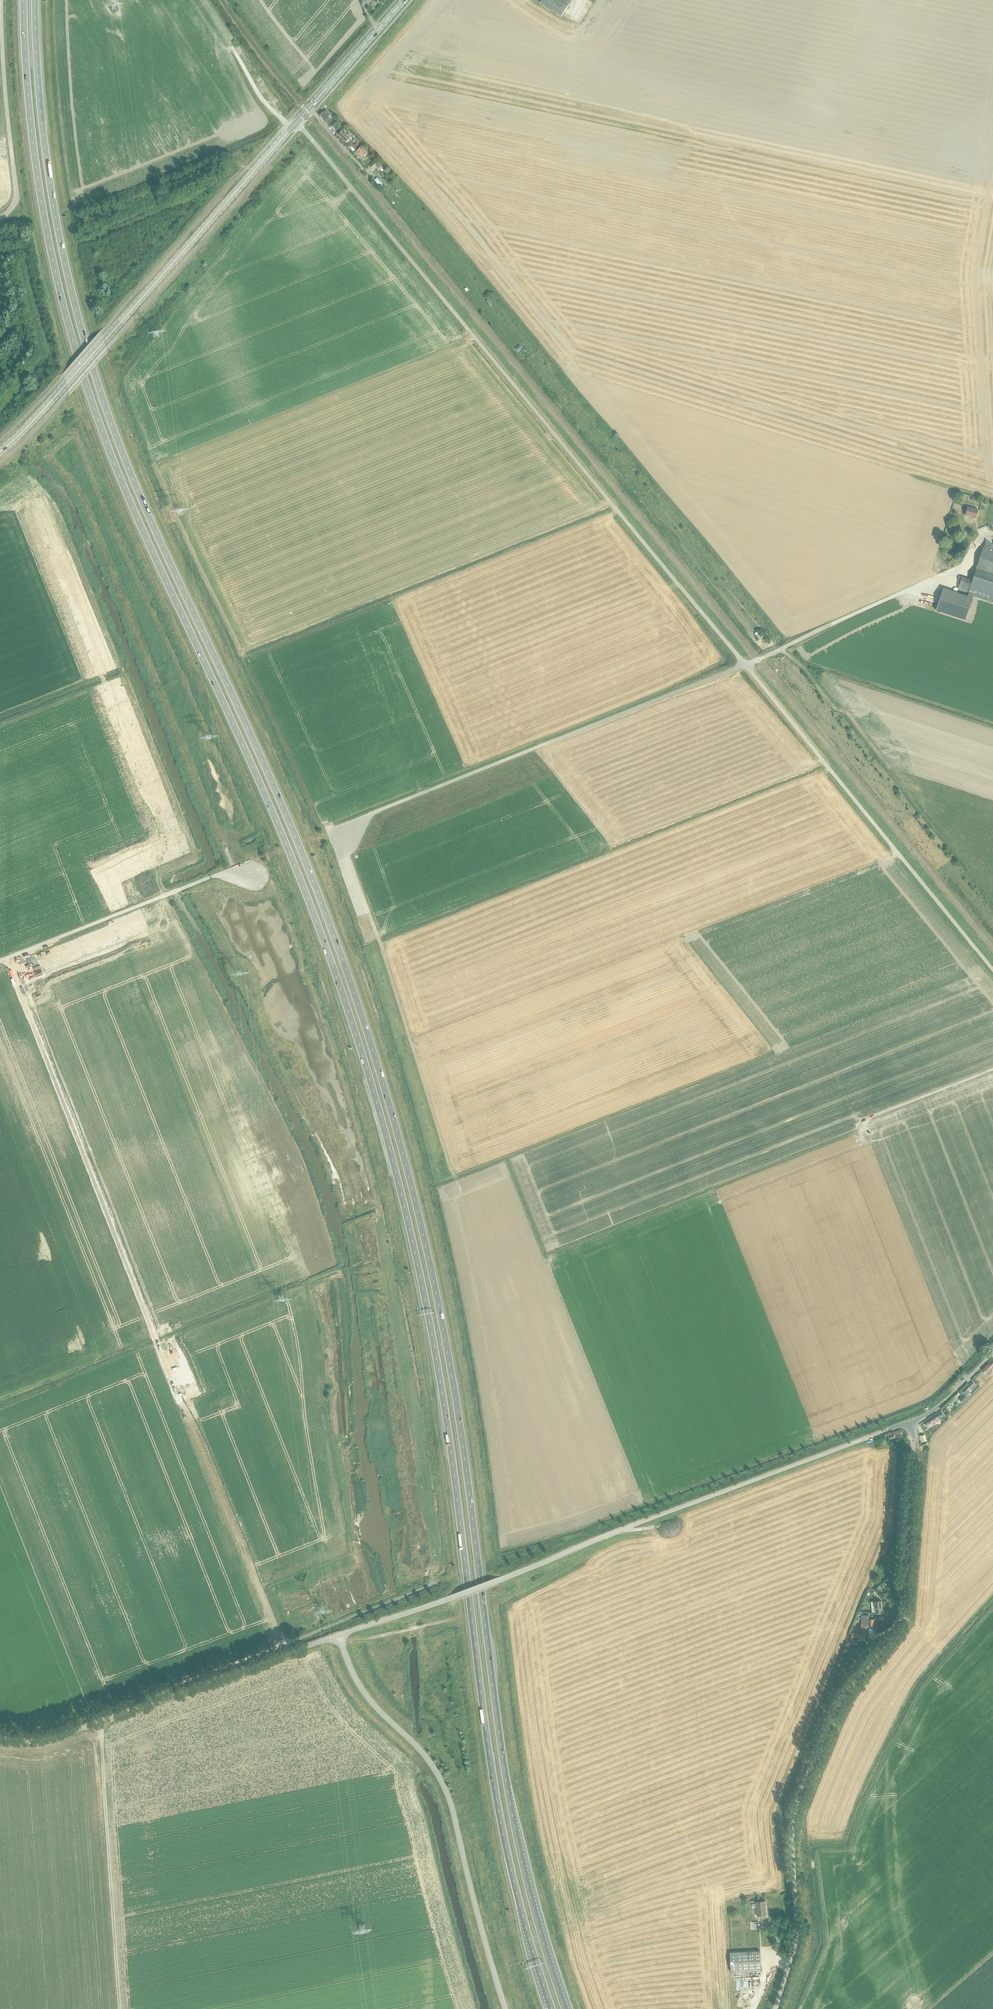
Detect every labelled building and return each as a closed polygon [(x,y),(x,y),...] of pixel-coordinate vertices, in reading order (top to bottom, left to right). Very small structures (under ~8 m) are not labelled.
[(561,16),(572,0),(542,0),(540,2),(561,16)] [(326,122),(328,125),(332,121),(328,116),(330,114),(326,110),(320,116),(326,122)] [(339,135),(349,145),(353,141),(350,138),(352,137),(348,134),(347,136),(342,131),(339,135)] [(358,153),(363,158),(366,155),(368,153),(362,147),(357,152),(358,153)] [(374,161),(369,166),(373,171),(378,166),(374,161)] [(967,507),(965,515),(971,517),(975,519),(978,510),(967,507)] [(986,541),(968,595),(992,603),(992,544),(986,541)] [(958,590),(968,593),(972,580),(962,577),(958,590)] [(965,620),(972,598),(943,588),(936,611),(965,620)] [(979,1374),(983,1379),(988,1374),(986,1373),(992,1366),(992,1360),(992,1359),(989,1363),(989,1364),(982,1370),(983,1371),(979,1374)] [(959,1399),(962,1403),(971,1394),(968,1391),(970,1389),(972,1391),(976,1386),(972,1382),(969,1384),(959,1393),(962,1396),(959,1399)] [(937,1414),(923,1422),(926,1426),(931,1423),(933,1425),(936,1423),(934,1421),(939,1418),(940,1419),(944,1416),(941,1411),(937,1414)] [(902,1434),(901,1432),(901,1429),(887,1434),(887,1435),(888,1437),(889,1439),(894,1437),(902,1434)] [(881,1614),(888,1615),(888,1610),(882,1609),(881,1601),(874,1602),(875,1609),(877,1609),(877,1613),(881,1614)] [(861,1628),(866,1628),(868,1628),(868,1633),(873,1633),(873,1628),(873,1620),(869,1620),(869,1619),(869,1617),(861,1617),(861,1620),(862,1620),(862,1622),(861,1622),(861,1628)] [(756,1902),(757,1916),(766,1915),(765,1901),(756,1902)] [(730,1952),(731,1972),(761,1970),(760,1951),(730,1952)]
